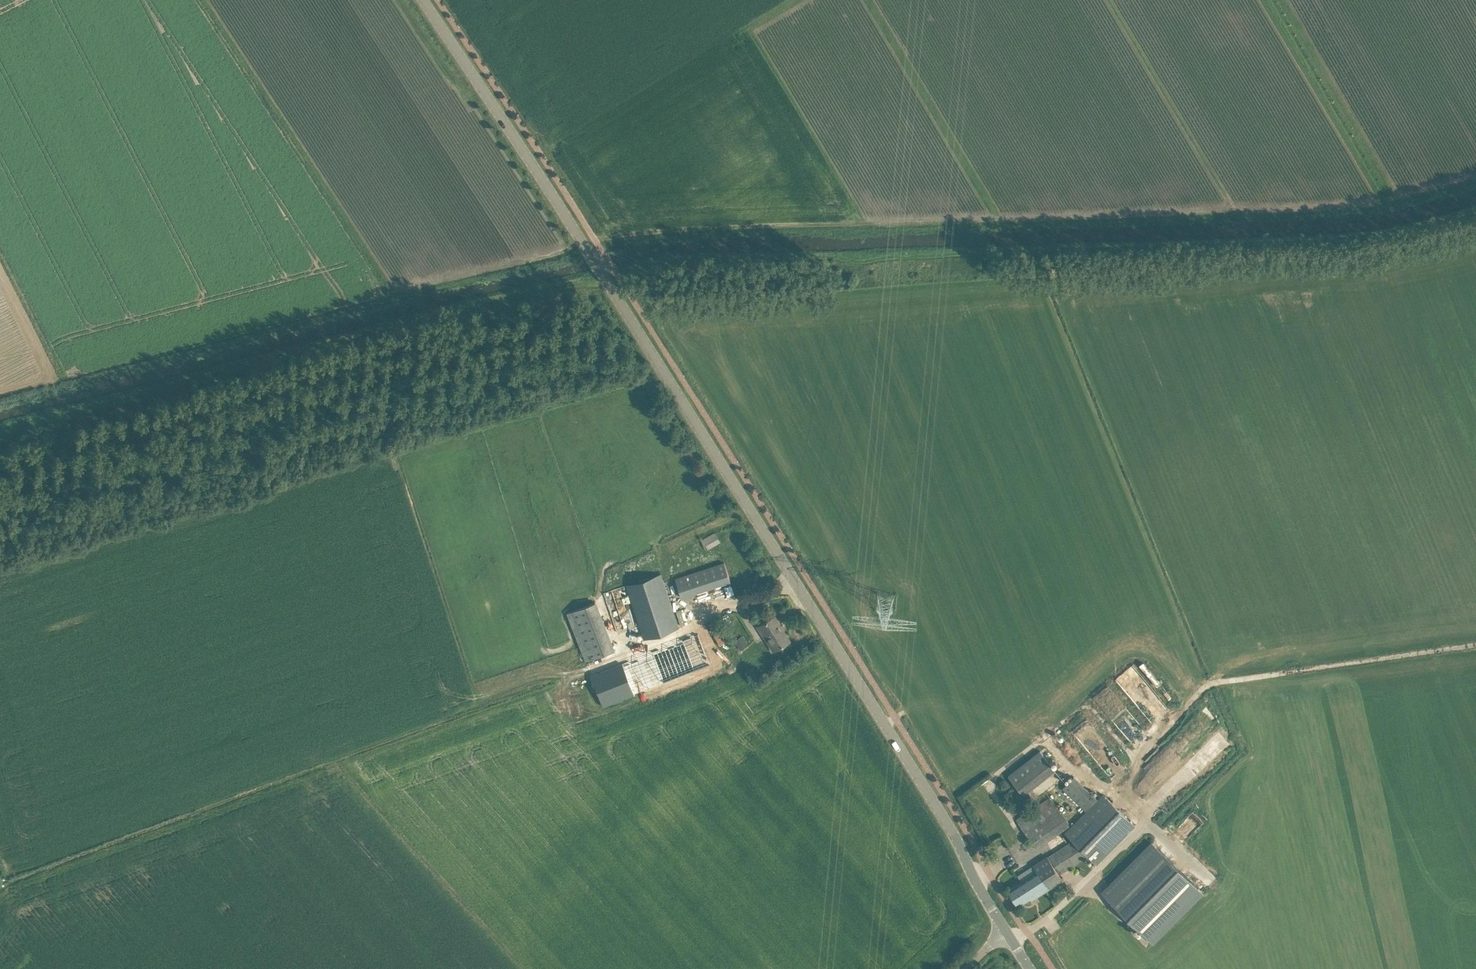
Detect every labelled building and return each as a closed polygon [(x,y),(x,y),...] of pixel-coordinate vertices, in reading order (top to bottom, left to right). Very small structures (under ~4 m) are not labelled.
[(701,540),(706,549),(720,541),(715,532),(701,540)] [(731,581),(725,562),(676,578),(682,597),(731,581)] [(679,626),(660,572),(626,584),(644,638),(679,626)] [(599,600),(568,612),(586,661),(617,650),(599,600)] [(758,626),(765,637),(767,636),(776,649),(790,641),(775,616),(758,626)] [(592,673),(604,704),(708,664),(696,632),(592,673)] [(735,640),(741,649),(749,644),(743,635),(735,640)] [(710,645),(718,664),(723,662),(715,643),(710,645)] [(1161,680),(1167,677),(1155,654),(1149,657),(1161,680)] [(1043,749),(1008,774),(1023,794),(1058,769),(1043,749)] [(1075,776),(1063,788),(1086,811),(1098,799),(1075,776)] [(1098,799),(1086,811),(1065,833),(1073,841),(1048,856),(1047,855),(1033,865),(1049,889),(1062,880),(1059,874),(1088,855),(1097,864),(1135,825),(1103,794),(1098,799)] [(1037,847),(1069,824),(1051,798),(1019,822),(1037,847)] [(1152,941),(1202,891),(1153,842),(1103,892),(1152,941)] [(1008,890),(1018,906),(1031,898),(1032,900),(1049,889),(1038,872),(1008,890)]
